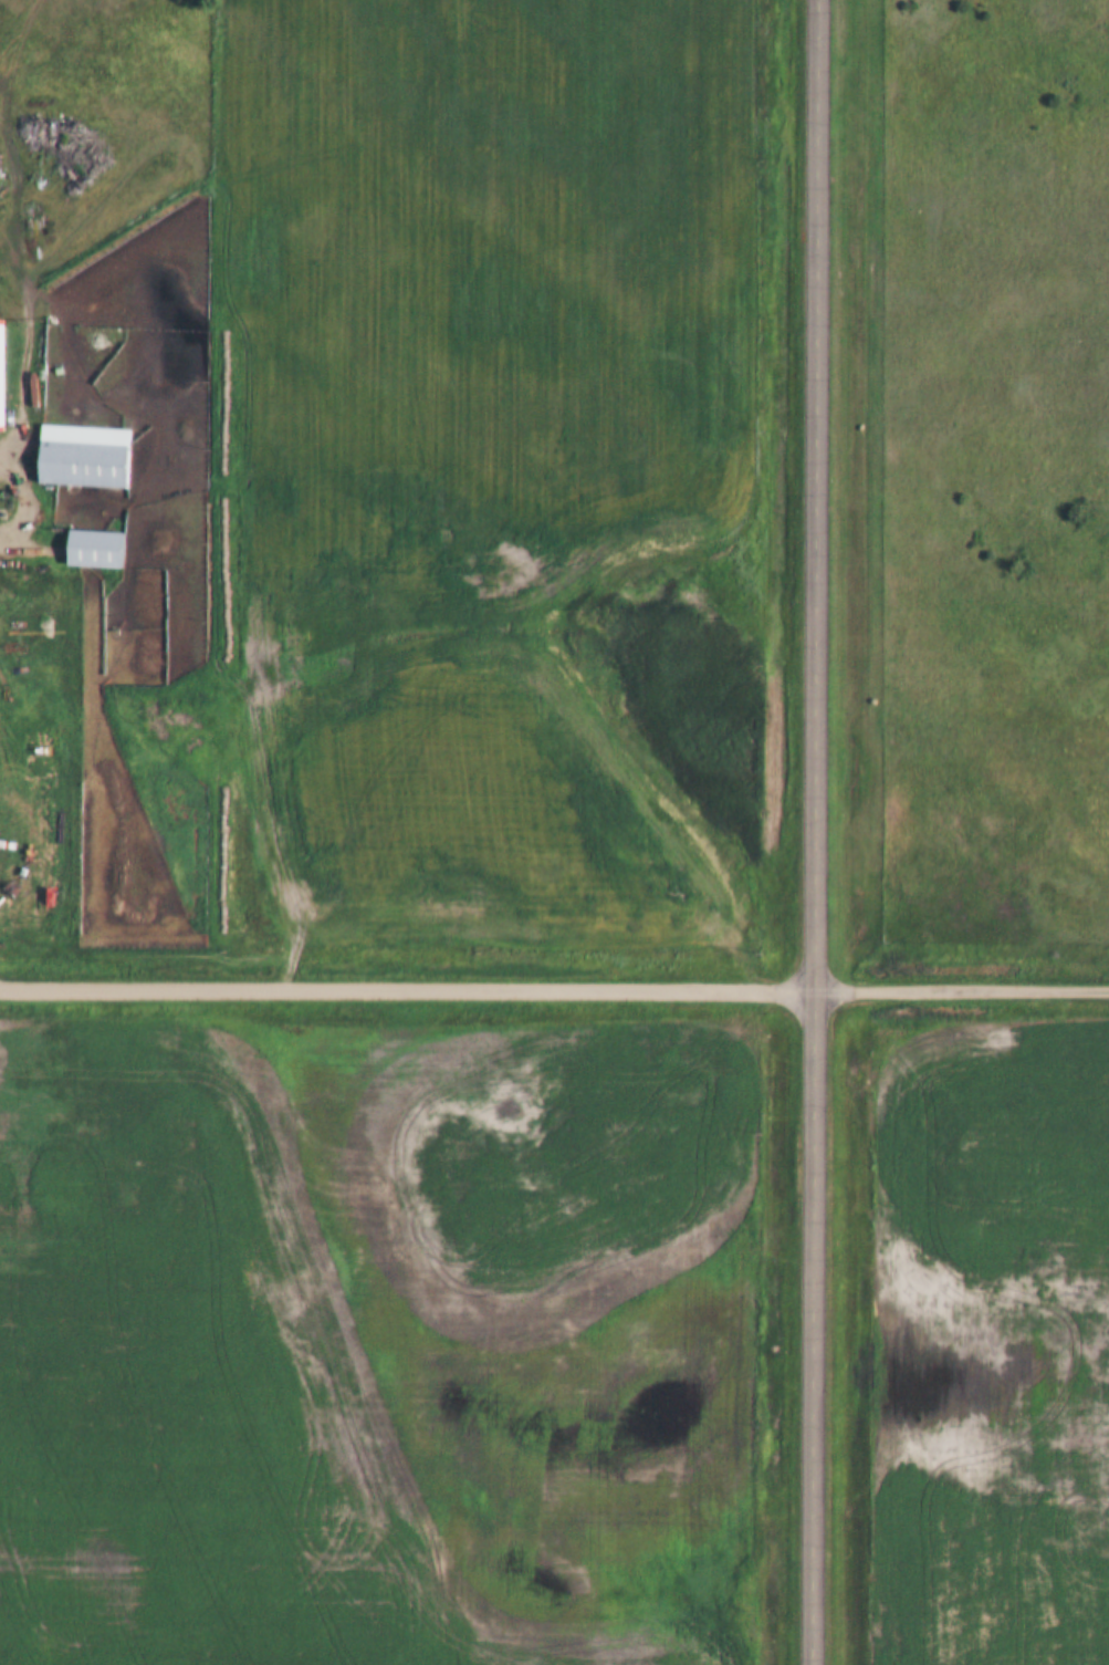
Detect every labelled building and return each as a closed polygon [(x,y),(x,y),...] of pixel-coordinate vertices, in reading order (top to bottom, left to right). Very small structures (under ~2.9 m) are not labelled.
[(133,427),(41,424),(39,483),(131,486),(133,427)] [(127,530),(70,529),(70,565),(126,567),(127,530)]
